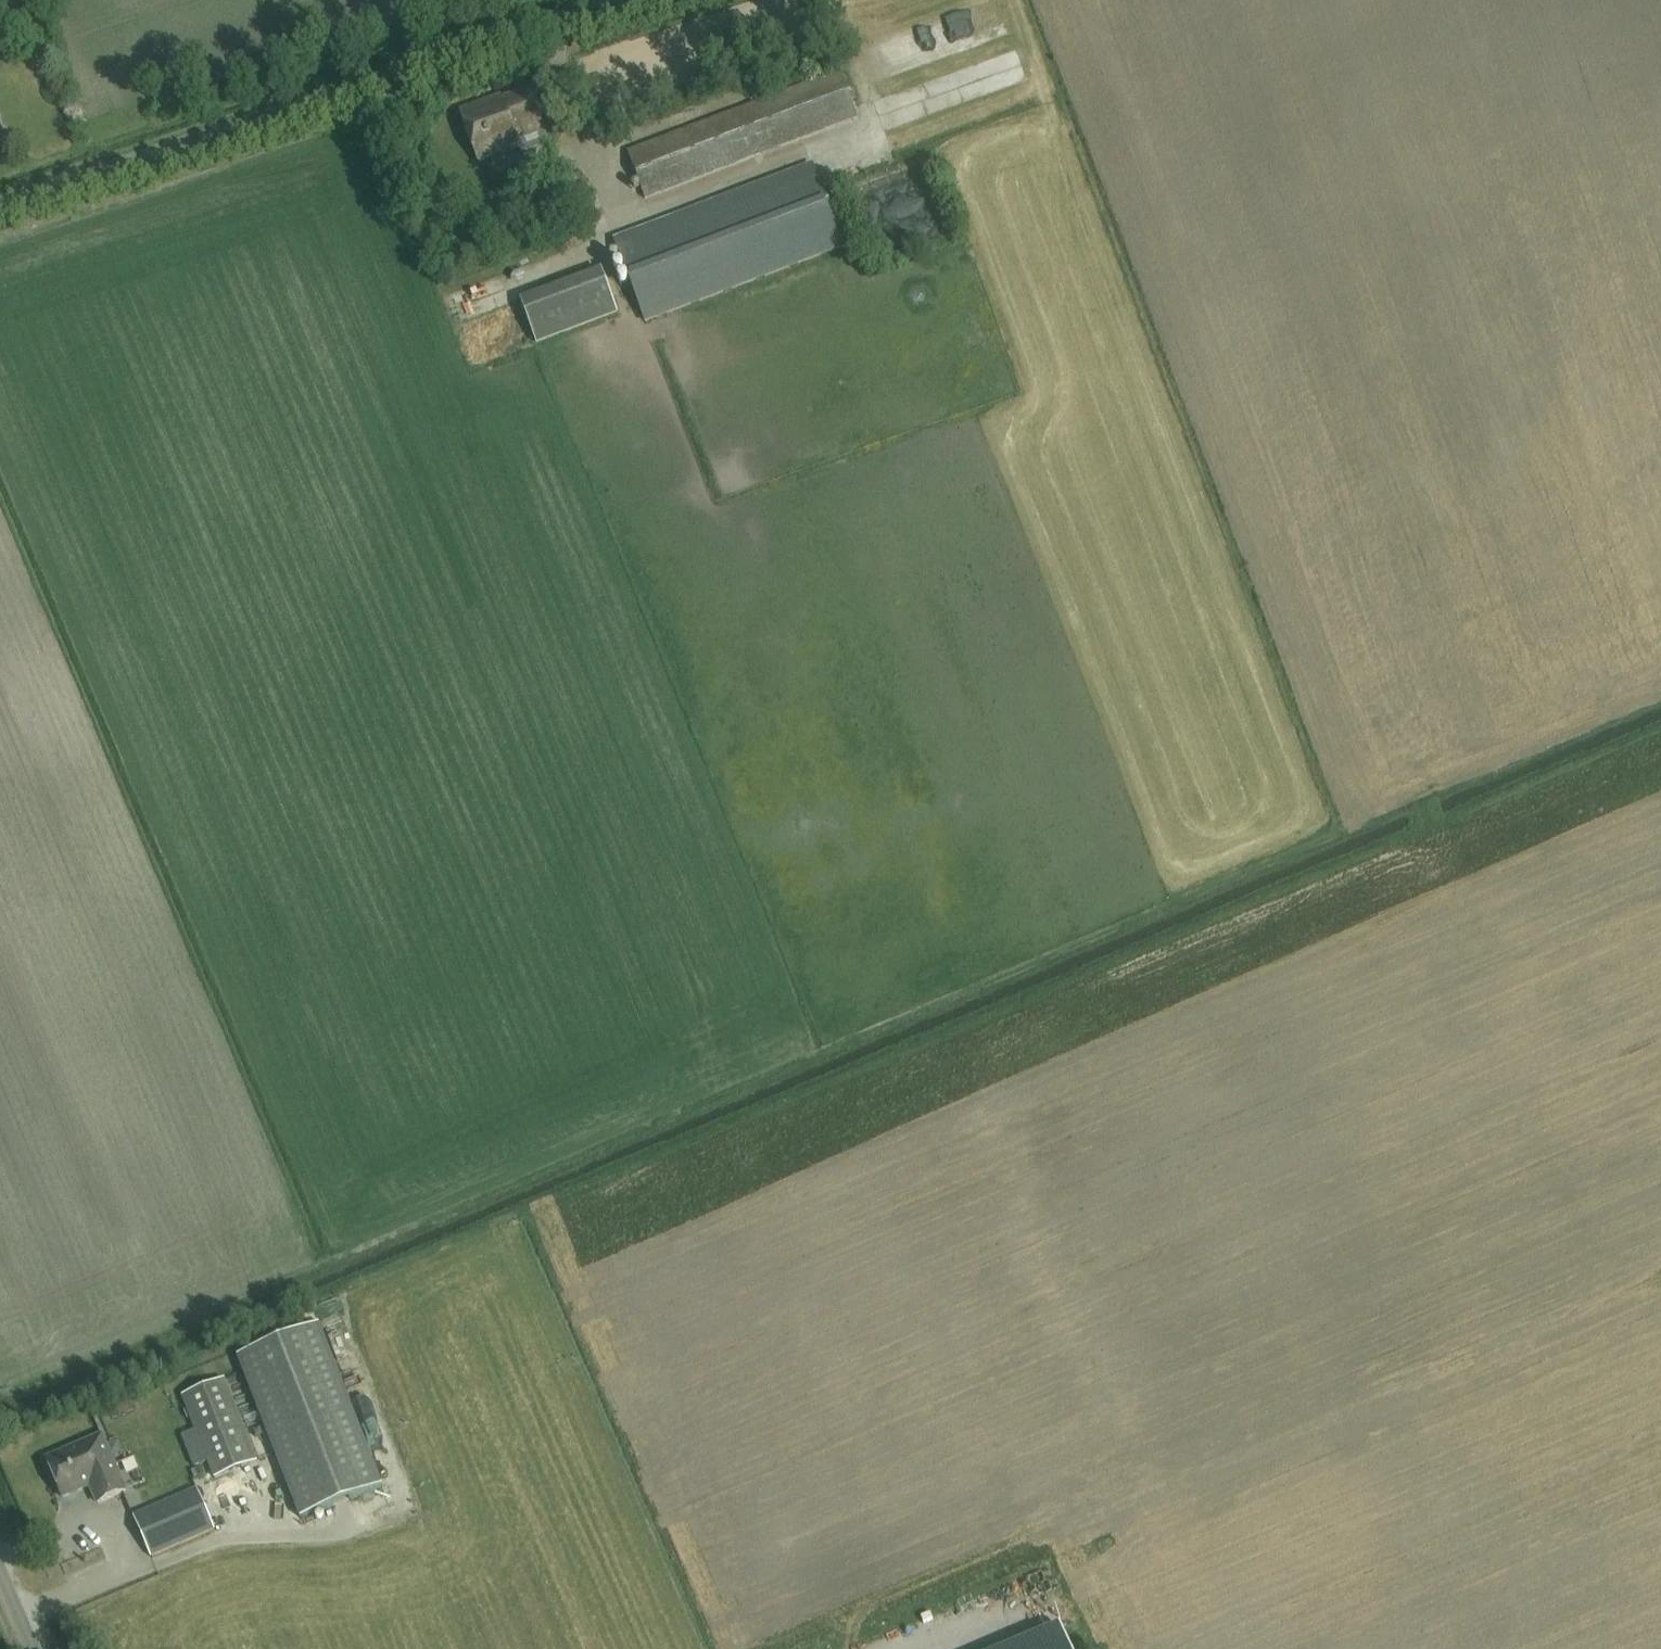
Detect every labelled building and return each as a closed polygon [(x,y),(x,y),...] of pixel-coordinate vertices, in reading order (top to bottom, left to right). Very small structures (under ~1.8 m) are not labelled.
[(931,24),(941,60),(1014,39),(1004,4),(931,24)] [(880,45),(887,80),(927,72),(920,37),(880,45)] [(855,119),(837,71),(625,152),(644,199),(855,119)] [(897,93),(906,120),(915,117),(912,110),(939,102),(933,81),(897,93)] [(540,126),(528,91),(501,101),(499,94),(456,110),(475,161),(517,146),(513,135),(540,126)] [(843,246),(811,163),(611,238),(643,322),(843,246)] [(594,185),(581,189),(587,209),(599,206),(594,185)] [(616,313),(600,272),(520,302),(536,344),(616,313)] [(385,1488),(330,1325),(247,1352),(302,1516),(385,1488)] [(232,1380),(189,1395),(218,1477),(261,1462),(232,1380)] [(124,1492),(100,1438),(45,1462),(61,1499),(89,1487),(97,1504),(124,1492)] [(137,1511),(153,1557),(222,1533),(206,1487),(137,1511)] [(1045,1614),(1042,1597),(1013,1602),(1014,1610),(1015,1610),(1017,1620),(1045,1614)] [(1059,1626),(1005,1648),(1069,1648),(1059,1626)]
